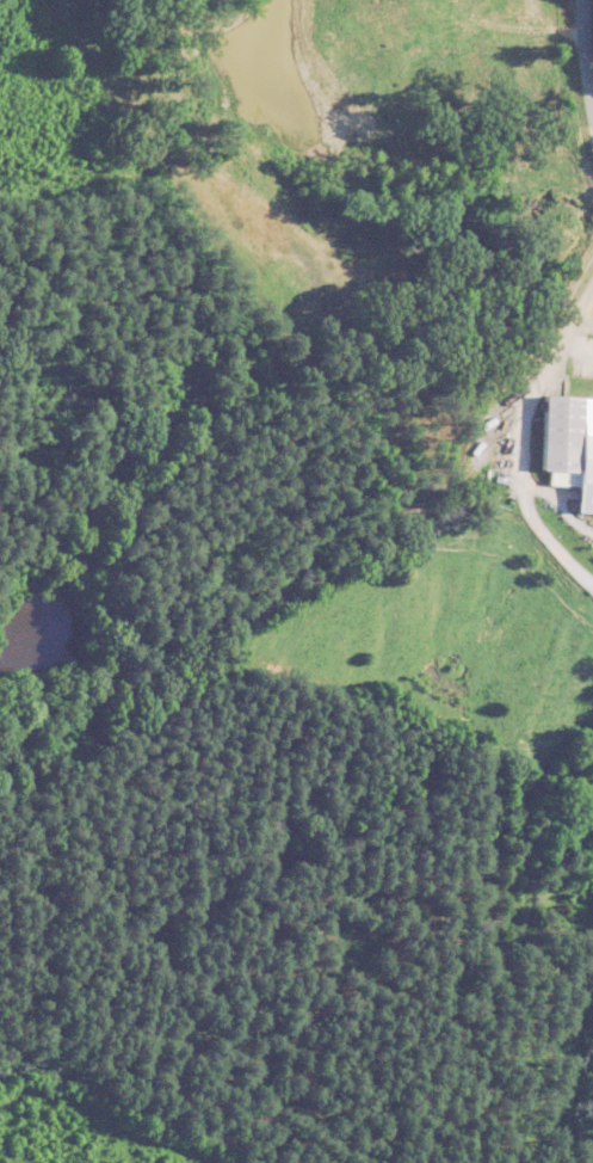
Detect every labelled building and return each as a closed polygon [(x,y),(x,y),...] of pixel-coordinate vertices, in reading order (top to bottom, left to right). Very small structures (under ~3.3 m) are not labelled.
[(546,394),(543,468),(551,468),(551,484),(586,485),(585,511),(592,512),(592,396),(546,394)]
